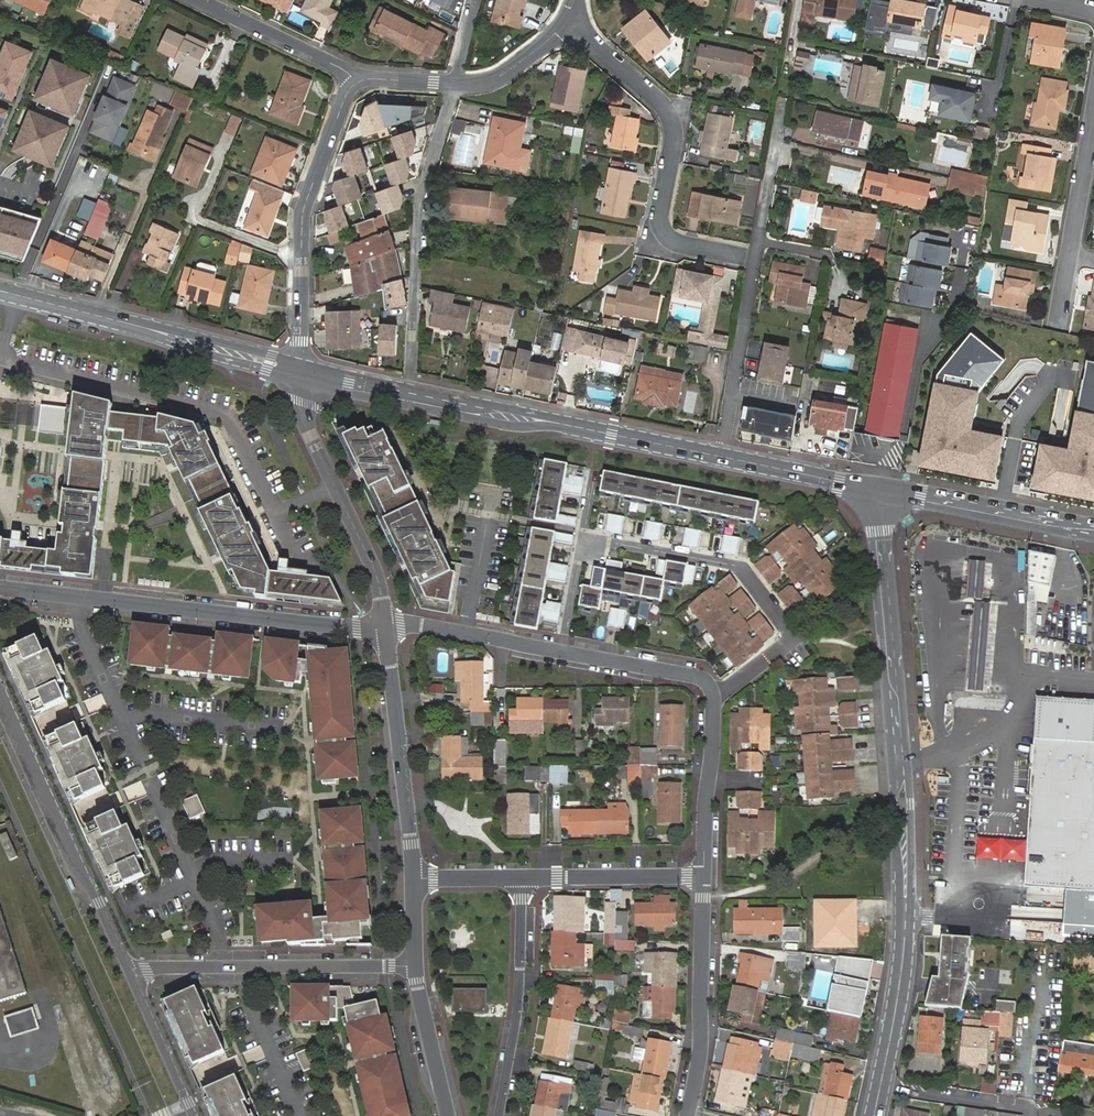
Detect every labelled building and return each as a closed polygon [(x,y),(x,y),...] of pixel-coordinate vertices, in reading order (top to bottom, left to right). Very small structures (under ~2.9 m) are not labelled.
[(51,0),(26,0),(24,4),(44,14),(51,0)] [(79,10),(90,15),(92,11),(122,25),(125,20),(133,24),(141,7),(125,0),(121,0),(120,2),(116,0),(84,0),(79,10)] [(294,0),(266,0),(289,11),(294,0)] [(334,0),(309,0),(304,11),(324,21),(323,24),(331,28),(336,18),(332,16),(335,10),(330,8),(334,0)] [(494,16),(504,19),(503,24),(517,28),(521,16),(518,16),(520,7),(522,1),(525,2),(525,0),(498,0),(494,16)] [(736,17),(753,20),(756,1),(781,7),(782,0),(739,0),(736,17)] [(801,24),(812,26),(813,15),(854,23),(859,0),(856,0),(805,0),(801,24)] [(865,30),(873,32),(874,27),(885,29),(886,23),(912,28),(911,36),(920,38),(921,29),(923,30),(926,9),(927,7),(891,0),(889,8),(870,4),(865,30)] [(376,26),(386,8),(381,5),(370,26),(402,43),(403,41),(404,39),(376,26)] [(958,16),(959,12),(960,9),(950,7),(943,36),(953,38),(954,33),(965,36),(964,40),(976,43),(978,32),(986,34),(990,19),(969,14),(968,19),(958,16)] [(428,29),(386,8),(376,26),(404,39),(403,41),(419,50),(421,45),(434,51),(442,36),(428,29)] [(923,30),(934,32),(938,11),(926,9),(923,30)] [(632,17),(635,20),(644,13),(641,10),(632,17)] [(623,29),(632,40),(635,38),(651,57),(669,43),(645,12),(644,13),(635,20),(623,29)] [(504,19),(494,16),(492,21),(503,24),(504,19)] [(125,20),(122,25),(130,29),(133,24),(125,20)] [(431,24),(428,29),(442,36),(444,31),(431,24)] [(1059,42),(1063,43),(1066,30),(1033,24),(1031,37),(1037,39),(1033,61),(1055,65),(1059,42)] [(187,42),(188,39),(170,31),(160,52),(184,63),(179,73),(198,82),(203,72),(198,70),(207,51),(187,42)] [(189,36),(188,39),(187,42),(207,51),(210,46),(189,36)] [(635,38),(632,40),(648,60),(651,57),(635,38)] [(1059,65),(1063,43),(1059,42),(1055,65),(1059,65)] [(21,64),(26,66),(30,59),(27,58),(30,51),(8,43),(0,63),(0,93),(11,97),(16,86),(13,85),(15,81),(18,82),(22,72),(19,71),(21,64)] [(742,74),(745,54),(700,45),(695,67),(731,75),(732,72),(742,74)] [(754,56),(745,54),(742,74),(750,75),(754,56)] [(937,69),(939,61),(928,58),(926,66),(937,69)] [(79,104),(88,83),(86,82),(90,74),(57,60),(54,69),(52,68),(43,89),(45,89),(41,99),(73,113),(77,103),(79,104)] [(11,97),(13,98),(26,66),(21,64),(19,71),(22,72),(18,82),(15,81),(13,85),(16,86),(11,97)] [(562,65),(555,92),(559,93),(556,107),(576,112),(585,70),(562,65)] [(856,71),(884,77),(885,73),(857,68),(856,71)] [(879,107),(884,77),(856,71),(851,102),(879,107)] [(301,112),(303,108),(312,83),(289,74),(274,115),(300,125),(305,113),(301,112)] [(1044,78),(1039,103),(1036,103),(1033,123),(1056,127),(1060,107),(1065,108),(1068,91),(1065,90),(1066,83),(1044,78)] [(117,132),(136,86),(120,79),(114,94),(111,92),(109,98),(104,107),(103,107),(98,118),(99,119),(94,131),(101,135),(107,132),(109,129),(117,132)] [(902,114),(921,118),(928,84),(909,80),(902,114)] [(975,93),(932,84),(929,98),(941,100),(939,113),(970,120),(975,93)] [(186,110),(192,96),(177,90),(172,104),(186,110)] [(360,122),(363,134),(376,131),(386,127),(411,118),(412,105),(378,104),(378,100),(365,106),(360,122)] [(633,149),(635,136),(640,117),(629,115),(630,107),(612,104),(610,113),(619,114),(612,145),(633,149)] [(155,156),(163,139),(176,112),(161,105),(157,114),(151,111),(136,147),(135,147),(135,148),(155,156)] [(8,111),(6,110),(1,122),(0,121),(0,126),(0,127),(0,131),(8,111)] [(57,156),(66,135),(64,134),(68,125),(35,111),(32,120),(30,120),(21,141),(23,141),(19,150),(33,155),(52,163),(55,155),(57,156)] [(848,138),(846,145),(858,148),(864,122),(816,111),(812,130),(822,132),(848,138)] [(709,113),(701,154),(723,159),(731,117),(709,113)] [(236,135),(242,119),(233,116),(226,131),(236,135)] [(452,118),(450,131),(462,132),(464,120),(452,118)] [(493,146),(489,163),(519,169),(530,171),(534,153),(523,150),(528,125),(499,119),(497,128),(502,129),(498,147),(493,146)] [(563,134),(571,135),(569,152),(579,153),(581,127),(563,125),(563,134)] [(990,141),(993,128),(978,125),(975,139),(990,141)] [(497,128),(493,146),(498,147),(502,129),(497,128)] [(107,132),(101,135),(114,140),(117,132),(109,129),(107,132)] [(417,145),(412,130),(392,137),(400,159),(410,155),(417,153),(417,145)] [(820,139),(846,145),(848,138),(822,132),(820,139)] [(968,138),(961,137),(960,144),(967,145),(968,138)] [(167,141),(163,139),(155,156),(135,148),(135,147),(136,147),(133,146),(131,151),(157,162),(167,141)] [(199,151),(202,144),(193,140),(177,176),(194,184),(204,163),(208,165),(212,156),(199,151)] [(269,140),(256,175),(284,186),(297,152),(269,140)] [(215,150),(202,144),(199,151),(212,156),(215,150)] [(1045,156),(1046,148),(1029,145),(1028,154),(1029,154),(1026,176),(1021,176),(1020,185),(1050,190),(1052,180),(1047,179),(1051,157),(1049,157),(1045,156)] [(344,162),(349,177),(368,170),(361,148),(351,151),(346,152),(344,162)] [(1047,179),(1052,180),(1055,158),(1051,157),(1047,179)] [(409,173),(404,158),(384,164),(392,187),(399,184),(402,183),(409,180),(409,173)] [(204,163),(194,184),(199,186),(208,165),(204,163)] [(755,166),(753,176),(764,178),(766,168),(755,166)] [(626,196),(629,197),(632,179),(635,180),(637,172),(611,167),(603,209),(623,214),(626,196)] [(854,187),(855,170),(829,168),(827,184),(854,187)] [(964,171),(962,180),(971,182),(973,173),(964,171)] [(864,194),(914,206),(917,194),(927,197),(930,186),(896,178),(895,183),(886,181),(888,176),(870,172),(864,194)] [(973,173),(971,182),(987,186),(989,177),(973,173)] [(332,188),(339,206),(363,197),(355,174),(345,178),(336,181),(332,188)] [(962,180),(953,178),(950,189),(978,195),(979,189),(988,191),(988,190),(989,186),(987,186),(971,182),(962,180)] [(269,235),(285,192),(256,180),(253,189),(261,191),(248,227),(269,235)] [(404,197),(399,184),(375,192),(383,215),(393,211),(400,208),(404,197)] [(246,213),(254,190),(248,188),(241,211),(246,213)] [(811,201),(813,190),(804,188),(802,199),(811,201)] [(452,189),(449,215),(505,221),(507,208),(518,209),(519,198),(508,197),(508,194),(452,189)] [(979,189),(978,195),(984,196),(987,197),(988,191),(979,189)] [(46,202),(50,192),(45,190),(41,199),(46,202)] [(716,217),(736,221),(739,202),(694,192),(689,215),(716,221),(716,217)] [(917,194),(914,206),(925,208),(927,197),(917,194)] [(93,216),(99,201),(89,197),(83,212),(93,216)] [(1039,237),(1044,238),(1048,216),(1019,211),(1020,202),(1010,201),(1007,218),(1017,219),(1013,243),(1027,245),(1030,249),(1037,250),(1039,237)] [(43,217),(0,204),(0,253),(25,260),(43,217)] [(325,219),(330,234),(349,227),(342,204),(339,206),(332,208),(324,211),(325,219)] [(878,219),(850,212),(845,211),(829,207),(825,224),(841,228),(837,245),(861,252),(865,238),(873,240),(878,219)] [(106,219),(94,214),(89,226),(101,230),(106,219)] [(365,239),(390,231),(386,214),(360,223),(365,239)] [(968,214),(966,221),(978,225),(980,218),(968,214)] [(155,234),(147,253),(153,256),(149,264),(168,272),(172,263),(169,262),(181,234),(157,223),(152,233),(155,234)] [(330,234),(328,234),(331,245),(344,240),(341,229),(330,234)] [(596,264),(597,257),(600,242),(604,243),(605,233),(581,229),(575,268),(582,269),(580,278),(593,280),(595,272),(596,264)] [(353,266),(396,250),(390,231),(365,239),(346,246),(353,266)] [(950,267),(953,248),(948,247),(950,239),(933,235),(931,244),(921,242),(918,261),(950,267)] [(78,252),(79,250),(54,239),(45,260),(70,270),(78,252)] [(243,244),(232,240),(228,259),(239,262),(243,244)] [(252,248),(244,245),(241,258),(250,259),(252,248)] [(78,252),(70,270),(89,278),(91,273),(104,278),(112,258),(94,250),(91,257),(78,252)] [(383,286),(402,279),(396,250),(353,266),(355,281),(357,295),(368,291),(383,286)] [(873,252),(870,265),(884,268),(887,256),(873,252)] [(779,278),(778,283),(775,301),(786,303),(788,297),(797,299),(796,305),(805,307),(810,285),(801,283),(804,268),(775,262),(772,276),(779,278)] [(940,290),(944,271),(912,265),(908,284),(937,290),(940,290)] [(722,276),(676,267),(672,291),(706,298),(717,300),(722,276)] [(209,299),(207,302),(219,306),(225,284),(214,280),(215,277),(187,268),(180,293),(187,295),(187,299),(197,302),(198,300),(199,296),(209,299)] [(251,268),(243,300),(248,301),(246,310),(266,315),(275,274),(251,268)] [(353,268),(344,271),(346,285),(355,281),(353,268)] [(1030,286),(1034,287),(1037,273),(1009,269),(1006,287),(997,286),(994,303),(1026,309),(1029,293),(1030,286)] [(866,272),(863,280),(874,283),(876,274),(866,272)] [(408,304),(402,279),(383,286),(385,297),(388,308),(408,304)] [(933,308),(937,290),(908,284),(905,283),(901,302),(933,308)] [(649,292),(634,289),(619,286),(617,296),(607,294),(604,309),(614,311),(615,309),(656,318),(660,294),(649,292)] [(436,288),(434,300),(435,300),(430,323),(466,330),(471,307),(452,303),(455,293),(436,288)] [(242,296),(234,295),(232,304),(240,306),(242,296)] [(788,297),(786,303),(796,305),(797,299),(788,297)] [(717,300),(706,298),(700,330),(711,332),(717,300)] [(836,316),(835,321),(834,325),(830,324),(827,338),(859,345),(867,306),(845,301),(841,317),(836,316)] [(483,303),(478,330),(502,335),(508,312),(506,311),(507,307),(483,303)] [(359,329),(359,311),(327,313),(328,331),(359,329)] [(881,357),(912,363),(918,330),(887,324),(881,357)] [(397,355),(398,325),(381,325),(380,354),(397,355)] [(711,332),(700,330),(690,328),(688,339),(725,346),(727,337),(710,334),(711,332)] [(360,347),(359,329),(328,331),(329,348),(360,347)] [(581,332),(576,351),(601,357),(599,364),(601,367),(615,370),(618,368),(620,361),(624,362),(626,355),(633,356),(636,341),(630,340),(629,342),(581,332)] [(937,373),(934,381),(979,391),(1005,360),(971,332),(937,373)] [(579,338),(568,335),(565,348),(576,351),(579,338)] [(1020,353),(1033,355),(1036,337),(1023,335),(1020,353)] [(789,346),(766,341),(764,352),(761,351),(758,368),(761,368),(759,378),(782,383),(789,346)] [(531,360),(533,352),(525,351),(526,349),(507,345),(498,381),(517,386),(518,382),(526,384),(531,360)] [(691,345),(687,362),(705,366),(709,347),(691,345)] [(898,440),(912,363),(881,357),(866,434),(898,440)] [(1077,409),(1093,413),(1093,361),(1087,359),(1077,409)] [(553,390),(558,366),(531,360),(526,384),(527,384),(553,390)] [(643,368),(641,375),(681,383),(682,377),(643,368)] [(806,378),(807,375),(804,374),(801,391),(800,398),(809,400),(813,379),(806,378)] [(681,383),(641,375),(636,398),(644,399),(643,402),(663,406),(663,403),(676,406),(681,383)] [(979,391),(934,381),(916,466),(994,480),(1003,436),(971,429),(979,391)] [(92,579),(108,440),(124,442),(123,449),(159,453),(161,457),(170,453),(186,484),(188,483),(203,511),(198,514),(229,577),(233,575),(241,592),(257,593),(257,598),(343,608),(331,580),(285,576),(287,563),(280,562),(279,574),(270,573),(248,527),(250,526),(246,518),(244,519),(208,445),(210,444),(207,436),(202,438),(196,426),(175,422),(163,420),(163,422),(112,414),(113,406),(78,400),(77,413),(44,408),(40,432),(72,437),(70,451),(60,526),(64,527),(64,530),(63,535),(59,535),(57,553),(13,544),(17,531),(8,529),(5,541),(0,541),(0,569),(92,579)] [(815,400),(812,422),(816,423),(815,425),(837,429),(837,427),(844,428),(848,405),(815,400)] [(794,439),(798,414),(750,405),(748,419),(745,418),(743,429),(794,439)] [(1038,443),(1030,488),(1093,500),(1093,413),(1077,409),(1067,448),(1038,443)] [(451,603),(458,563),(447,561),(438,542),(437,543),(433,535),(434,534),(395,451),(394,452),(390,443),(386,433),(378,436),(373,427),(360,434),(358,431),(345,438),(414,582),(418,580),(427,599),(450,603),(451,603)] [(568,463),(545,459),(534,518),(575,525),(577,517),(559,513),(563,491),(581,495),(585,477),(570,475),(570,478),(566,477),(568,463)] [(762,502),(607,471),(603,492),(758,522),(762,502)] [(628,512),(645,513),(646,504),(628,503),(628,512)] [(607,531),(616,533),(624,534),(627,516),(611,514),(607,531)] [(649,520),(646,538),(662,541),(665,523),(649,520)] [(783,559),(809,538),(802,530),(798,533),(793,526),(767,547),(772,554),(777,550),(783,559)] [(533,527),(514,626),(537,630),(540,617),(544,618),(543,619),(558,622),(561,603),(547,600),(546,603),(542,603),(547,578),(565,581),(568,565),(550,562),(554,540),(572,543),(574,535),(533,527)] [(688,528),(685,545),(701,548),(704,531),(688,528)] [(727,535),(724,552),(740,555),(743,538),(727,535)] [(815,547),(809,538),(783,559),(790,567),(785,570),(791,577),(816,557),(811,550),(815,547)] [(1057,559),(1030,554),(1029,594),(1036,595),(1036,586),(1051,589),(1057,559)] [(806,589),(832,568),(826,560),(821,563),(816,557),(791,577),(795,583),(800,580),(806,589)] [(762,575),(776,564),(771,559),(766,558),(755,567),(762,575)] [(599,589),(585,587),(581,608),(602,611),(605,592),(664,603),(667,583),(685,586),(686,583),(694,584),(697,566),(659,561),(657,575),(660,576),(659,581),(618,573),(608,571),(599,569),(597,584),(600,584),(599,589)] [(624,570),(625,564),(609,561),(608,571),(618,573),(619,570),(624,570)] [(987,563),(971,562),(968,600),(976,601),(984,602),(987,563)] [(453,614),(462,564),(458,563),(451,603),(450,603),(448,613),(453,614)] [(780,571),(776,564),(762,575),(768,583),(779,575),(780,571)] [(811,595),(838,575),(832,568),(806,589),(811,595)] [(839,577),(838,575),(811,595),(813,597),(809,601),(814,607),(840,587),(834,580),(839,577)] [(719,584),(725,593),(736,584),(730,576),(719,584)] [(1048,604),(1051,589),(1036,586),(1036,595),(1036,602),(1048,604)] [(785,605),(799,594),(795,588),(790,588),(779,597),(785,605)] [(715,594),(712,590),(690,606),(700,619),(725,599),(719,591),(715,594)] [(737,609),(748,600),(742,592),(731,600),(737,609)] [(791,612),(803,602),(804,600),(799,594),(785,605),(791,612)] [(725,599),(700,619),(709,630),(730,614),(727,610),(731,606),(725,599)] [(755,608),(748,600),(737,609),(744,617),(755,608)] [(976,601),(968,691),(983,692),(991,602),(984,602),(976,601)] [(803,605),(803,602),(791,612),(792,614),(803,605)] [(618,628),(621,611),(613,609),(610,627),(618,628)] [(626,630),(629,612),(621,611),(618,628),(626,630)] [(730,614),(709,630),(719,643),(744,624),(738,615),(734,618),(730,614)] [(757,633),(768,625),(761,616),(750,625),(757,633)] [(744,624),(719,643),(728,655),(750,639),(746,634),(750,631),(744,624)] [(759,636),(770,628),(768,625),(757,633),(759,636)] [(247,654),(249,639),(219,635),(218,643),(211,642),(211,641),(174,637),(174,638),(167,637),(168,630),(140,626),(138,642),(134,641),(131,665),(148,667),(156,668),(165,669),(165,668),(172,669),(172,670),(180,670),(188,671),(192,672),(200,673),(208,674),(208,673),(215,674),(215,675),(224,676),(231,677),(249,679),(252,655),(247,654)] [(774,633),(770,628),(759,636),(763,642),(774,633)] [(58,668),(52,655),(47,658),(38,638),(8,651),(37,714),(66,701),(60,686),(65,684),(62,676),(58,668)] [(728,655),(730,659),(752,642),(750,639),(728,655)] [(752,642),(730,659),(737,667),(762,647),(757,640),(753,643),(752,642)] [(357,767),(349,664),(343,664),(342,652),(327,653),(327,649),(309,647),(310,662),(297,661),(299,645),(268,641),(264,670),(269,670),(277,671),(276,679),(276,681),(286,682),(293,683),(301,684),(302,675),(311,674),(312,690),(313,697),(315,717),(315,724),(317,741),(318,748),(317,748),(318,756),(319,763),(319,773),(322,773),(323,784),(337,783),(336,780),(349,778),(349,779),(353,779),(352,767),(357,767)] [(472,703),(471,713),(493,713),(493,703),(484,703),(485,664),(463,663),(463,682),(463,703),(472,703)] [(838,684),(839,691),(842,695),(856,694),(855,683),(838,684)] [(441,693),(442,685),(430,684),(429,692),(441,693)] [(827,684),(795,687),(796,697),(801,697),(801,705),(834,703),(834,695),(828,695),(827,684)] [(597,711),(597,722),(614,722),(630,722),(629,700),(615,700),(615,702),(604,702),(604,711),(597,711)] [(544,702),(544,701),(531,701),(530,702),(519,703),(519,712),(512,712),(512,723),(545,723),(544,702)] [(1027,821),(1023,888),(1093,893),(1093,703),(1033,701),(1027,821)] [(570,702),(544,702),(545,723),(560,722),(561,729),(573,728),(572,721),(570,721),(570,702)] [(834,703),(801,705),(802,714),(797,715),(798,725),(830,723),(829,713),(835,712),(834,703)] [(663,707),(662,745),(682,745),(683,708),(663,707)] [(839,717),(840,722),(858,721),(857,710),(844,712),(839,717)] [(731,717),(731,750),(739,750),(739,744),(750,744),(750,711),(739,711),(739,717),(731,717)] [(750,711),(750,744),(760,744),(760,750),(768,750),(769,717),(760,717),(760,712),(750,711)] [(493,713),(471,713),(471,727),(493,726),(493,713)] [(858,721),(840,722),(840,730),(845,733),(858,732),(858,721)] [(545,733),(545,723),(512,723),(512,733),(545,733)] [(831,733),(830,723),(798,725),(799,735),(804,735),(804,743),(830,742),(837,741),(837,733),(831,733)] [(98,755),(92,743),(86,745),(83,738),(77,725),(48,739),(76,802),(106,788),(99,773),(104,770),(98,755)] [(443,738),(444,778),(483,778),(483,759),(460,758),(460,738),(443,738)] [(507,741),(495,740),(495,767),(506,767),(507,741)] [(587,757),(587,742),(578,742),(578,757),(587,757)] [(808,758),(853,755),(852,747),(844,747),(833,748),(833,751),(830,751),(830,748),(830,742),(804,743),(804,748),(807,748),(808,758)] [(641,754),(641,750),(630,750),(630,765),(641,765),(641,754)] [(659,765),(659,754),(641,754),(641,765),(657,765),(659,765)] [(739,771),(749,772),(750,754),(743,754),(738,759),(739,771)] [(750,754),(749,772),(759,772),(760,759),(755,754),(750,754)] [(854,765),(853,755),(808,758),(808,770),(806,770),(806,773),(832,771),(832,766),(831,763),(834,763),(834,766),(854,765)] [(641,765),(630,765),(617,765),(618,778),(630,778),(630,784),(641,784),(641,778),(641,765)] [(657,765),(641,765),(641,778),(653,778),(658,778),(657,765)] [(551,766),(545,766),(525,767),(525,781),(541,781),(542,784),(551,784),(551,766)] [(561,766),(551,766),(551,784),(568,784),(568,774),(561,774),(561,766)] [(494,783),(505,784),(505,771),(494,770),(494,783)] [(854,776),(832,777),(832,771),(806,773),(806,778),(808,778),(810,789),(855,786),(855,785),(854,776)] [(653,778),(641,778),(641,784),(641,797),(654,797),(653,778)] [(661,784),(660,822),(680,822),(681,785),(661,784)] [(810,789),(810,800),(808,800),(808,803),(833,802),(833,797),(833,794),(836,794),(836,797),(856,796),(855,786),(810,789)] [(743,810),(749,810),(749,792),(739,791),(739,806),(743,810)] [(749,792),(749,810),(756,810),(760,806),(760,798),(761,792),(749,792)] [(206,813),(198,795),(182,802),(190,820),(206,813)] [(540,814),(540,796),(510,796),(510,834),(530,834),(540,834),(540,814)] [(596,812),(596,834),(610,834),(610,832),(621,832),(621,834),(629,834),(629,812),(621,812),(621,805),(612,805),(612,812),(596,812)] [(292,808),(258,808),(258,817),(292,817),(292,808)] [(289,940),(289,945),(306,946),(306,943),(306,939),(314,939),(315,946),(327,946),(326,935),(333,935),(333,940),(363,937),(362,924),(371,923),(365,848),(356,849),(356,842),(362,841),(364,841),(362,816),(357,817),(357,808),(339,810),(339,808),(324,809),(325,819),(324,818),(330,903),(332,918),(313,920),(312,905),(259,909),(262,942),(289,940)] [(582,834),(596,834),(596,812),(563,812),(563,823),(571,823),(571,832),(583,832),(582,834)] [(137,843),(131,830),(126,832),(117,813),(87,826),(116,888),(145,876),(138,860),(144,858),(141,851),(137,843)] [(738,846),(738,852),(749,852),(749,819),(739,819),(739,813),(730,813),(730,846),(738,846)] [(774,846),(774,813),(761,813),(761,819),(749,819),(749,852),(760,852),(760,846),(774,846)] [(8,861),(16,857),(5,833),(0,836),(0,842),(8,861)] [(623,890),(610,891),(610,902),(616,902),(622,902),(623,890)] [(577,919),(584,918),(584,905),(577,905),(577,899),(556,898),(556,933),(576,933),(577,919)] [(637,906),(637,913),(637,925),(649,925),(665,925),(675,925),(675,905),(670,906),(670,898),(656,898),(656,905),(637,906)] [(857,900),(814,900),(815,948),(858,948),(857,900)] [(27,993),(0,901),(0,1001),(27,993)] [(628,913),(616,912),(616,917),(616,933),(615,941),(627,941),(627,926),(628,913)] [(775,932),(775,912),(736,912),(736,932),(775,932)] [(637,913),(628,913),(627,926),(637,926),(637,925),(637,913)] [(616,917),(607,917),(607,933),(616,933),(616,917)] [(164,940),(173,936),(171,930),(162,934),(164,940)] [(800,932),(782,932),(782,941),(800,942),(800,932)] [(556,933),(554,933),(553,958),(553,966),(563,967),(575,966),(576,933),(556,933)] [(971,940),(942,938),(940,979),(933,979),(926,1008),(962,1010),(971,975),(970,975),(971,940)] [(627,941),(615,941),(615,950),(635,950),(636,941),(627,941)] [(805,971),(807,954),(792,952),(789,970),(805,971)] [(645,972),(654,972),(655,954),(646,954),(645,972)] [(674,988),(676,988),(677,974),(675,974),(675,961),(677,961),(677,955),(655,954),(654,972),(653,987),(674,988)] [(737,987),(758,992),(761,977),(770,979),(772,967),(763,965),(763,967),(755,965),(756,958),(744,955),(742,965),(737,987)] [(873,960),(838,957),(827,1010),(831,1011),(861,1017),(867,991),(873,960)] [(614,981),(615,975),(615,964),(609,964),(609,972),(596,972),(595,981),(614,981)] [(614,996),(614,986),(614,981),(595,981),(595,989),(604,989),(604,996),(614,996)] [(552,1020),(572,1023),(575,1008),(583,1009),(585,996),(578,995),(579,990),(555,986),(553,995),(557,996),(552,1020)] [(295,987),(295,1021),(339,1021),(338,1009),(346,1009),(371,1115),(410,1115),(398,1061),(390,1063),(388,1056),(396,1054),(389,1025),(384,1026),(378,1001),(356,1006),(351,987),(295,987)] [(673,1012),(674,988),(653,987),(653,1002),(644,1002),(644,1018),(668,1019),(668,1012),(671,1012),(673,1012)] [(751,1023),(758,992),(737,987),(735,987),(730,1011),(741,1013),(740,1021),(751,1023)] [(208,1012),(197,988),(167,1002),(195,1065),(226,1051),(217,1031),(220,1029),(211,1010),(208,1012)] [(489,989),(453,988),(453,1012),(488,1013),(489,989)] [(996,1012),(1014,1013),(1015,1003),(997,1001),(996,1012)] [(6,1019),(12,1038),(37,1029),(33,1011),(6,1019)] [(614,1022),(630,1025),(632,1014),(617,1011),(614,1022)] [(861,1017),(831,1011),(825,1040),(835,1042),(836,1039),(856,1043),(861,1017)] [(990,1027),(1000,1028),(1001,1013),(992,1013),(990,1027)] [(1014,1014),(1001,1013),(1000,1037),(1013,1038),(1014,1014)] [(922,1018),(918,1053),(940,1055),(943,1021),(922,1018)] [(566,1055),(572,1023),(552,1020),(550,1019),(546,1043),(557,1046),(555,1053),(566,1055)] [(625,1026),(624,1034),(643,1038),(645,1030),(625,1026)] [(803,1030),(797,1028),(795,1034),(793,1044),(810,1048),(813,1038),(802,1036),(803,1030)] [(988,1030),(965,1028),(962,1060),(968,1061),(970,1064),(977,1064),(980,1062),(986,1062),(988,1030)] [(777,1041),(793,1044),(795,1034),(779,1030),(777,1041)] [(1062,1052),(1059,1072),(1088,1077),(1089,1075),(1093,1075),(1093,1044),(1065,1040),(1064,1040),(1062,1052)] [(730,1045),(725,1069),(744,1073),(747,1058),(755,1060),(758,1048),(750,1046),(750,1043),(739,1041),(738,1046),(730,1045)] [(791,1054),(793,1044),(777,1041),(774,1050),(791,1054)] [(664,1079),(666,1079),(669,1065),(666,1064),(668,1054),(671,1054),(673,1044),(661,1042),(660,1045),(650,1043),(649,1050),(637,1048),(634,1059),(647,1061),(644,1075),(664,1079)] [(818,1062),(821,1051),(810,1048),(793,1044),(791,1054),(791,1056),(808,1059),(818,1062)] [(296,1053),(304,1071),(322,1063),(314,1045),(296,1053)] [(590,1072),(591,1064),(578,1062),(576,1069),(590,1072)] [(604,1066),(591,1064),(590,1072),(602,1074),(604,1066)] [(820,1095),(826,1097),(833,1065),(826,1064),(820,1095)] [(827,1097),(848,1101),(850,1089),(849,1089),(851,1076),(842,1074),(844,1067),(833,1065),(826,1097),(827,1097)] [(725,1069),(723,1069),(719,1093),(729,1096),(728,1103),(738,1105),(744,1073),(725,1069)] [(542,1073),(540,1081),(549,1083),(550,1079),(561,1082),(568,1083),(569,1078),(542,1073)] [(745,1107),(751,1075),(744,1073),(738,1105),(745,1107)] [(659,1102),(664,1079),(644,1075),(637,1074),(635,1087),(632,1100),(640,1101),(639,1105),(658,1109),(659,1102)] [(237,1076),(206,1090),(218,1115),(255,1115),(258,1115),(250,1095),(246,1097),(237,1076)] [(563,1111),(566,1095),(568,1083),(561,1082),(550,1079),(549,1083),(540,1081),(536,1106),(556,1110),(563,1111)] [(994,1094),(995,1084),(983,1083),(982,1093),(994,1094)] [(597,1110),(616,1113),(618,1104),(606,1102),(607,1093),(601,1092),(600,1094),(597,1110)] [(820,1095),(816,1094),(815,1094),(810,1115),(816,1115),(817,1110),(820,1095)] [(848,1101),(827,1097),(826,1097),(820,1095),(817,1110),(816,1115),(844,1115),(848,1101)] [(534,1105),(532,1115),(555,1115),(556,1110),(536,1106),(534,1105)] [(958,1115),(965,1115),(966,1109),(959,1107),(958,1115)] [(904,1108),(903,1115),(930,1115),(930,1113),(904,1108)]
